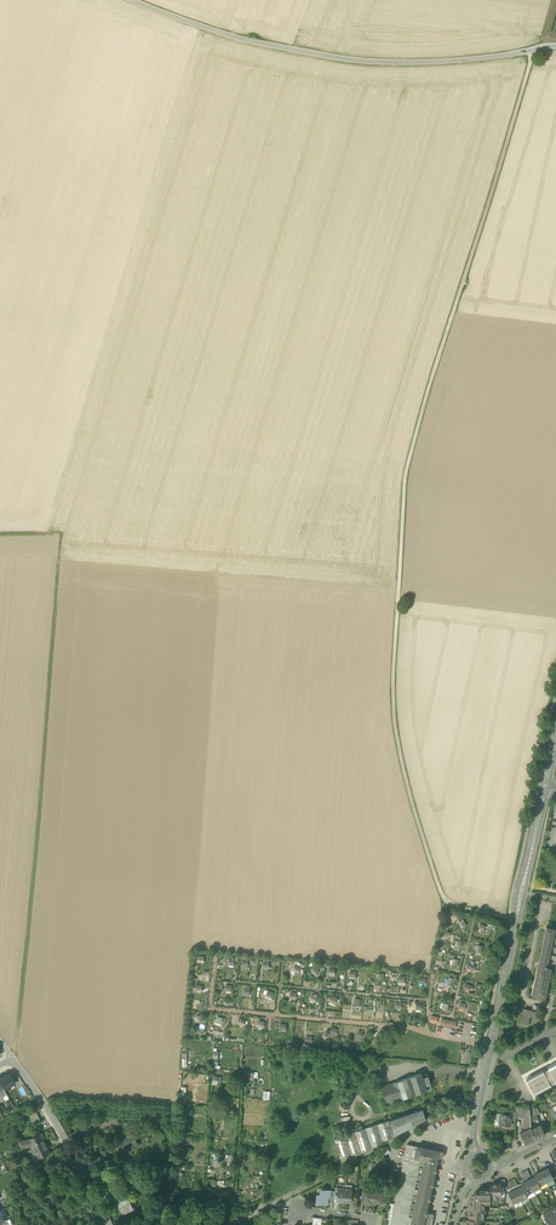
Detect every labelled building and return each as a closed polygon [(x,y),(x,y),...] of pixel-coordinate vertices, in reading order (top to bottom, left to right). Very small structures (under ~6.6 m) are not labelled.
[(463,919),(458,923),(462,929),(467,925),(463,919)] [(477,929),(484,931),(486,925),(479,922),(477,929)] [(546,927),(538,965),(552,968),(552,967),(547,966),(555,930),(555,929),(546,927)] [(555,968),(555,930),(547,966),(552,967),(555,968)] [(468,969),(473,971),(476,966),(471,963),(468,969)] [(292,970),(297,973),(301,968),(295,964),(292,970)] [(552,968),(538,965),(531,995),(546,998),(552,968)] [(314,966),(310,971),(316,975),(320,971),(314,966)] [(265,996),(271,999),(274,993),(268,990),(265,996)] [(312,994),(309,1000),(316,1003),(318,997),(312,994)] [(329,1002),(335,1005),(339,998),(332,995),(329,1002)] [(522,1024),(528,1025),(529,1018),(530,1016),(534,1017),(535,1012),(532,1011),(524,1009),(523,1012),(523,1015),(521,1024),(522,1024)] [(237,1024),(243,1027),(245,1020),(239,1018),(237,1024)] [(440,1026),(452,1029),(454,1022),(442,1019),(440,1026)] [(332,1027),(330,1033),(336,1035),(338,1029),(332,1027)] [(359,1030),(356,1035),(361,1039),(364,1034),(359,1030)] [(548,1069),(555,1082),(555,1083),(555,1062),(547,1067),(548,1069)] [(529,1079),(544,1071),(543,1069),(526,1078),(535,1096),(552,1087),(551,1085),(536,1093),(529,1079)] [(551,1085),(555,1082),(548,1069),(544,1071),(551,1085)] [(536,1093),(551,1085),(544,1071),(529,1079),(536,1093)] [(382,1087),(387,1104),(423,1092),(427,1091),(432,1089),(431,1085),(431,1084),(428,1077),(427,1072),(421,1074),(413,1076),(411,1077),(402,1080),(391,1084),(382,1087)] [(0,1078),(0,1081),(4,1089),(15,1083),(12,1078),(10,1073),(0,1078)] [(17,1075),(12,1078),(15,1083),(17,1087),(23,1084),(17,1075)] [(530,1110),(530,1123),(538,1120),(536,1115),(533,1109),(533,1108),(530,1110)] [(28,1113),(33,1123),(40,1120),(35,1109),(28,1113)] [(334,1139),(342,1163),(426,1119),(423,1110),(334,1139)] [(501,1114),(500,1121),(499,1125),(508,1127),(509,1120),(511,1120),(512,1116),(511,1116),(501,1114)] [(531,1128),(536,1140),(545,1135),(541,1125),(536,1127),(535,1126),(531,1128)] [(520,1133),(525,1145),(536,1140),(531,1128),(525,1131),(520,1133)] [(33,1145),(39,1159),(50,1153),(44,1141),(45,1141),(42,1133),(29,1139),(30,1140),(20,1142),(21,1148),(33,1145)] [(119,1141),(124,1152),(139,1144),(133,1133),(119,1141)] [(425,1160),(415,1158),(417,1146),(407,1144),(394,1205),(392,1214),(390,1224),(411,1224),(425,1160)] [(426,1213),(438,1157),(439,1151),(417,1146),(415,1158),(425,1160),(411,1224),(424,1224),(426,1213)] [(541,1171),(546,1182),(553,1179),(554,1179),(553,1178),(550,1170),(548,1168),(541,1171)] [(539,1185),(546,1182),(541,1171),(534,1175),(535,1177),(539,1185)] [(540,1188),(539,1185),(535,1177),(528,1180),(533,1191),(540,1188)] [(526,1194),(533,1191),(528,1180),(521,1184),(522,1186),(526,1194)] [(490,1185),(490,1189),(490,1199),(496,1199),(496,1197),(501,1197),(501,1187),(501,1183),(493,1183),(493,1185),(490,1185)] [(108,1190),(111,1196),(114,1195),(118,1193),(119,1192),(115,1186),(108,1190)] [(528,1197),(526,1194),(522,1186),(515,1189),(521,1200),(528,1197)] [(338,1202),(344,1203),(346,1188),(339,1187),(339,1192),(338,1202)] [(352,1189),(346,1188),(344,1203),(351,1203),(352,1189)] [(323,1189),(323,1190),(322,1194),(320,1194),(318,1194),(317,1204),(328,1205),(329,1201),(329,1197),(331,1197),(331,1191),(331,1190),(323,1189)] [(484,1191),(478,1191),(478,1196),(473,1196),(473,1203),(470,1202),(470,1208),(484,1209),(485,1203),(490,1203),(490,1199),(490,1189),(484,1189),(484,1191)] [(513,1203),(521,1200),(515,1189),(508,1193),(513,1203)] [(362,1204),(369,1204),(369,1202),(382,1204),(383,1193),(377,1193),(377,1194),(368,1193),(369,1192),(363,1191),(362,1204)] [(129,1197),(127,1192),(120,1196),(116,1198),(120,1205),(119,1205),(123,1214),(134,1209),(128,1198),(129,1197)] [(550,1224),(555,1224),(555,1207),(549,1210),(552,1216),(546,1218),(550,1224)] [(269,1215),(272,1222),(280,1218),(280,1213),(274,1212),(269,1215)] [(426,1213),(424,1224),(431,1224),(433,1214),(426,1213)]
